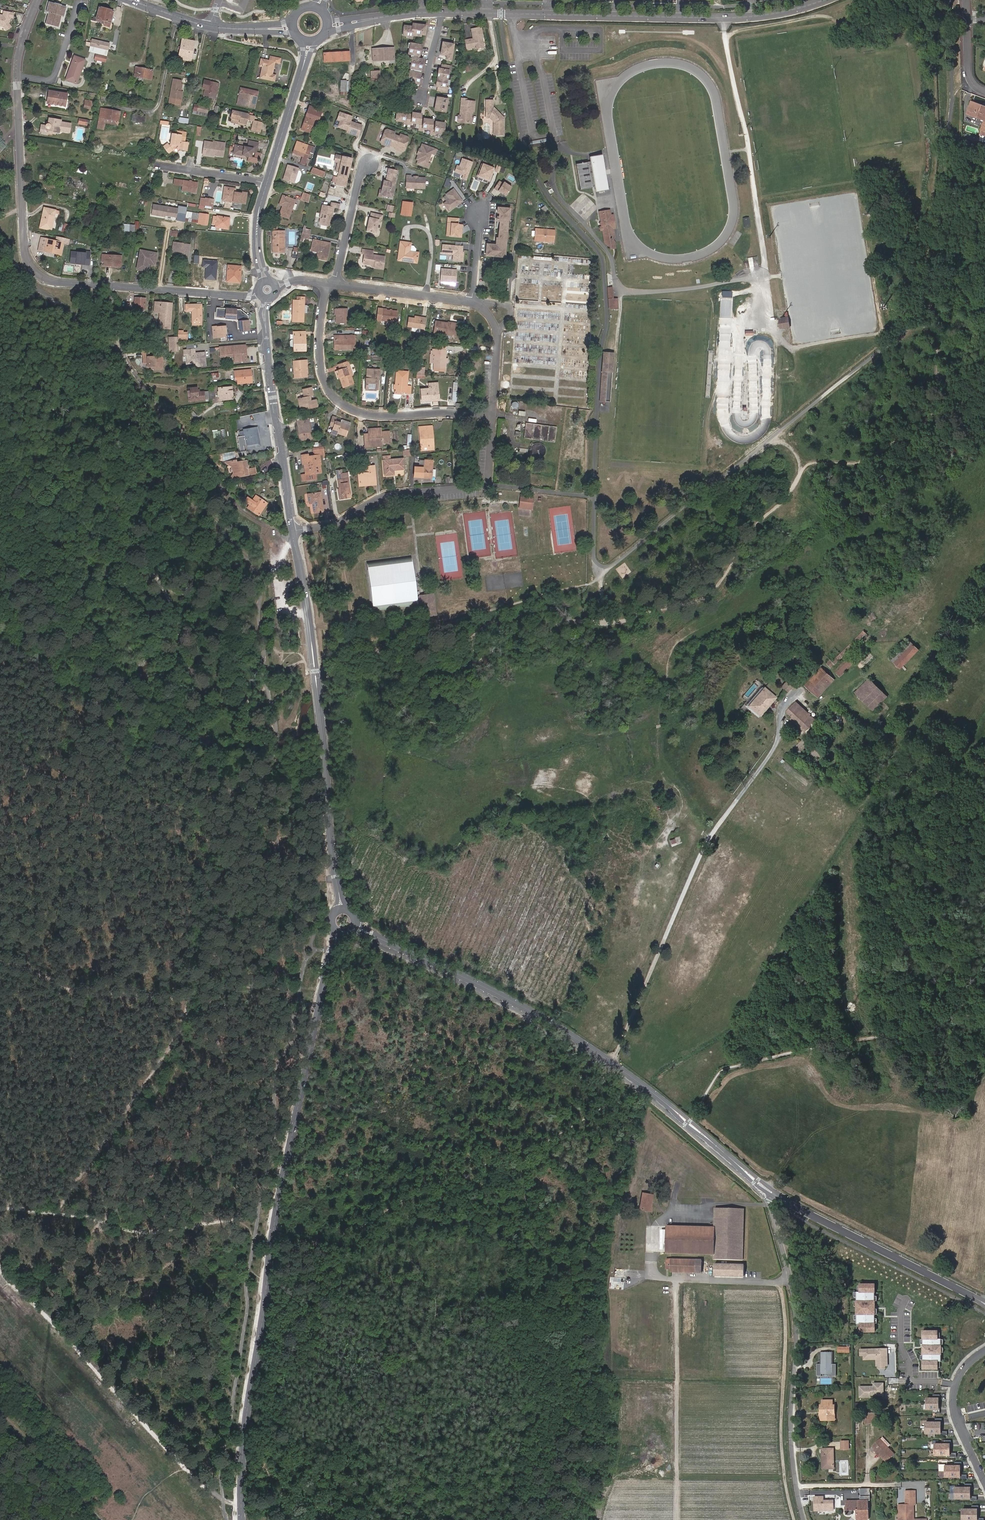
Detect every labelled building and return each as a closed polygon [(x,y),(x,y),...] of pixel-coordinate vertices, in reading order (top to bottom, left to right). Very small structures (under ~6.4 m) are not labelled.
[(45,24),(58,27),(61,16),(63,17),(65,7),(61,6),(61,5),(58,4),(55,3),(54,4),(48,2),(46,12),(48,12),(45,24)] [(105,22),(105,24),(108,25),(113,12),(99,7),(95,19),(95,21),(99,22),(100,21),(105,22)] [(0,16),(0,26),(4,27),(8,24),(9,20),(8,20),(8,17),(12,18),(13,14),(3,12),(3,16),(0,16)] [(414,23),(414,25),(404,24),(403,34),(408,35),(408,37),(415,38),(415,35),(428,36),(429,24),(414,23)] [(467,41),(468,50),(473,49),(473,48),(476,48),(476,49),(483,48),(485,45),(482,42),(481,39),(484,38),(482,28),(473,29),(474,39),(467,41)] [(91,40),(90,47),(107,51),(109,44),(91,40)] [(182,40),(179,58),(190,59),(191,53),(189,53),(191,41),(182,40)] [(422,56),(424,43),(412,41),(410,54),(414,55),(411,76),(422,78),(425,64),(415,62),(416,55),(422,56)] [(451,61),(453,44),(443,43),(441,55),(446,56),(446,59),(451,61)] [(105,56),(107,51),(90,47),(89,53),(95,54),(94,59),(105,62),(106,56),(105,56)] [(394,60),(393,52),(386,52),(386,49),(373,50),(374,61),(394,60)] [(349,61),(349,52),(324,53),(324,62),(349,61)] [(65,80),(76,83),(84,59),(74,56),(65,80)] [(261,66),(259,78),(273,81),(274,75),(271,74),(273,62),(260,59),(259,66),(261,66)] [(442,63),(437,90),(449,92),(454,65),(442,63)] [(152,70),(135,68),(133,77),(137,77),(137,80),(142,81),(143,79),(150,80),(152,70)] [(179,102),(181,94),(178,93),(181,82),(172,81),(168,100),(179,102)] [(204,89),(203,96),(214,98),(217,83),(203,81),(202,89),(204,89)] [(237,98),(255,102),(257,92),(239,88),(238,93),(237,93),(236,96),(238,96),(237,98)] [(49,91),(46,104),(64,107),(66,94),(49,91)] [(471,121),(472,116),(472,111),(470,110),(470,109),(473,109),(474,99),(466,98),(467,96),(461,95),(459,113),(458,113),(458,114),(460,115),(460,120),(471,121)] [(449,112),(451,97),(437,96),(436,110),(449,112)] [(253,109),(255,102),(237,98),(236,105),(253,109)] [(486,100),(485,113),(490,113),(489,117),(493,122),(493,134),(503,135),(504,118),(503,118),(501,116),(496,108),(494,108),(494,100),(486,100)] [(970,111),(974,102),(971,101),(968,113),(977,117),(978,114),(970,111)] [(983,106),(974,102),(970,111),(978,114),(977,117),(984,121),(984,110),(982,109),(983,106)] [(308,116),(306,116),(301,129),(310,132),(314,119),(318,120),(321,110),(309,106),(308,110),(310,110),(308,116)] [(99,118),(105,119),(118,121),(119,112),(100,109),(99,118)] [(424,117),(425,112),(398,110),(397,122),(420,124),(420,130),(424,130),(424,129),(431,129),(431,132),(447,134),(448,121),(436,120),(436,118),(424,117)] [(229,118),(233,119),(238,120),(237,122),(245,124),(246,120),(247,115),(230,111),(229,118)] [(335,127),(359,135),(363,123),(352,120),(354,115),(340,111),(335,127)] [(132,115),(131,121),(144,123),(144,117),(132,115)] [(103,130),(105,119),(99,118),(97,129),(103,130)] [(70,124),(61,123),(61,121),(48,119),(47,124),(46,124),(45,125),(45,126),(41,126),(39,134),(47,135),(47,133),(55,134),(55,132),(59,133),(59,131),(68,133),(70,124)] [(260,123),(252,121),(251,128),(259,129),(260,123)] [(397,131),(386,127),(381,143),(407,152),(412,136),(402,133),(401,135),(396,134),(397,131)] [(168,145),(167,143),(163,146),(168,153),(172,149),(171,148),(175,145),(179,146),(179,150),(187,151),(188,143),(180,141),(181,135),(172,134),(170,144),(168,145)] [(204,140),(203,145),(205,145),(205,149),(204,148),(203,154),(210,155),(211,153),(213,154),(213,155),(222,156),(224,145),(212,143),(213,141),(204,140)] [(250,158),(250,153),(251,150),(254,150),(255,144),(246,142),(245,148),(242,148),(242,149),(233,147),(232,156),(241,157),(241,156),(244,157),(244,158),(247,158),(250,158)] [(305,165),(310,151),(306,150),(308,145),(297,142),(293,153),(302,156),(300,164),(305,165)] [(422,143),(416,164),(431,168),(437,147),(422,143)] [(254,154),(250,153),(250,158),(247,158),(246,163),(254,164),(255,160),(257,158),(257,154),(254,154)] [(337,171),(336,175),(345,179),(350,158),(334,155),(333,161),(336,162),(339,165),(337,171)] [(595,186),(596,191),(607,189),(602,155),(590,157),(591,162),(594,161),(599,185),(595,186)] [(468,180),(474,160),(462,157),(460,165),(458,164),(456,171),(464,174),(463,178),(468,180)] [(599,185),(594,161),(591,162),(577,164),(581,188),(595,186),(599,185)] [(492,167),(481,163),(477,175),(487,179),(492,167)] [(288,164),(283,178),(293,181),(299,167),(288,164)] [(319,175),(321,170),(312,166),(310,172),(319,175)] [(380,189),(379,196),(395,198),(400,169),(389,167),(387,180),(385,180),(384,189),(380,189)] [(345,179),(336,175),(335,184),(344,186),(345,179)] [(407,188),(427,188),(427,175),(407,175),(407,188)] [(508,196),(514,187),(501,178),(495,188),(508,196)] [(197,182),(173,179),(172,185),(182,187),(182,189),(196,192),(197,182)] [(445,185),(451,187),(453,181),(447,179),(445,185)] [(224,187),(223,195),(227,196),(227,198),(233,199),(232,202),(245,204),(246,193),(238,192),(237,193),(234,192),(234,189),(224,187)] [(452,188),(445,194),(448,198),(442,203),(448,210),(461,200),(452,188)] [(294,200),(282,196),(279,205),(282,206),(279,215),(287,218),(294,200)] [(206,198),(205,206),(213,207),(214,199),(206,198)] [(319,217),(318,222),(320,225),(326,227),(329,225),(333,207),(338,208),(339,204),(330,202),(329,206),(321,204),(318,217),(319,217)] [(414,203),(403,202),(402,215),(412,216),(414,203)] [(177,209),(152,204),(151,214),(175,219),(177,209)] [(487,256),(509,257),(512,207),(499,206),(498,221),(502,221),(501,237),(498,237),(498,243),(488,242),(487,256)] [(39,227),(51,230),(55,210),(44,208),(39,227)] [(379,233),(384,214),(373,211),(368,230),(379,233)] [(614,228),(612,214),(606,215),(605,211),(603,211),(604,212),(601,213),(603,227),(603,230),(604,234),(605,235),(605,236),(612,234),(611,228),(614,228)] [(199,214),(186,212),(185,221),(198,222),(197,224),(206,225),(208,215),(199,214)] [(217,216),(213,216),(212,222),(216,223),(215,227),(227,229),(229,218),(217,216)] [(448,216),(447,235),(463,236),(464,223),(460,223),(460,217),(448,216)] [(135,221),(134,225),(121,224),(121,231),(133,232),(133,229),(138,229),(139,222),(135,221)] [(536,230),(535,240),(553,242),(554,231),(536,230)] [(284,251),(284,231),(273,231),(274,252),(284,251)] [(605,236),(605,235),(604,235),(605,241),(611,243),(611,245),(617,244),(616,234),(615,234),(612,234),(605,236)] [(69,244),(70,238),(57,235),(56,239),(65,241),(65,243),(69,244)] [(332,243),(313,238),(310,251),(319,253),(317,259),(327,261),(332,243)] [(46,239),(44,246),(55,249),(55,250),(60,251),(62,242),(46,239)] [(189,244),(173,242),(172,250),(176,251),(176,254),(184,255),(184,251),(188,251),(189,244)] [(410,244),(400,243),(398,261),(417,263),(418,254),(409,252),(410,244)] [(453,260),(464,261),(465,244),(442,243),(442,254),(454,254),(453,260)] [(385,269),(387,255),(374,253),(374,249),(363,248),(362,257),(365,257),(364,263),(372,264),(371,267),(385,269)] [(187,258),(188,251),(184,251),(184,255),(176,254),(176,251),(172,250),(171,256),(183,258),(187,258)] [(90,252),(70,251),(69,263),(89,265),(90,252)] [(158,254),(140,251),(138,270),(149,272),(150,265),(156,266),(158,254)] [(121,256),(101,255),(101,261),(104,261),(104,265),(120,266),(121,256)] [(227,266),(226,282),(239,283),(241,267),(227,266)] [(456,270),(441,268),(440,281),(455,282),(456,270)] [(607,288),(607,310),(616,309),(616,299),(612,299),(611,288),(607,288)] [(303,322),(304,313),(303,313),(304,305),(305,305),(305,296),(297,296),(297,300),(293,300),(291,321),(303,322)] [(134,298),(134,309),(144,310),(144,299),(134,298)] [(155,302),(154,312),(159,313),(158,328),(169,329),(171,304),(155,302)] [(125,303),(123,313),(131,313),(132,305),(130,304),(125,303)] [(201,325),(201,305),(196,305),(185,305),(185,311),(191,311),(191,325),(201,325)] [(239,309),(217,307),(216,317),(235,318),(237,322),(238,331),(248,330),(247,315),(239,309)] [(336,309),(336,314),(336,322),(347,322),(347,308),(336,308),(336,309)] [(385,309),(384,320),(396,321),(397,311),(385,309)] [(421,318),(414,317),(409,316),(408,326),(424,328),(425,317),(422,317),(421,318)] [(780,317),(780,328),(791,327),(791,316),(780,317)] [(212,327),(212,336),(217,336),(217,337),(226,336),(225,321),(218,322),(218,326),(212,327)] [(448,324),(448,323),(435,321),(434,331),(456,335),(457,325),(448,324)] [(306,349),(305,344),(303,344),(303,334),(298,334),(298,330),(294,330),(294,349),(306,349)] [(183,332),(178,331),(178,338),(178,342),(186,342),(187,333),(183,333),(183,332)] [(345,337),(345,335),(336,335),(336,338),(334,338),(334,346),(341,346),(341,348),(354,348),(354,338),(345,337)] [(178,346),(178,342),(178,338),(168,338),(169,352),(178,351),(178,346)] [(219,348),(220,355),(233,354),(233,357),(234,363),(246,361),(245,345),(219,348)] [(443,368),(443,355),(441,355),(441,349),(431,349),(431,354),(433,354),(432,368),(443,368)] [(194,351),(183,352),(184,356),(186,355),(187,365),(195,364),(196,368),(205,367),(204,354),(198,354),(198,355),(196,355),(195,355),(194,355),(194,351)] [(614,352),(605,351),(603,370),(607,370),(613,371),(614,352)] [(149,357),(143,357),(143,364),(148,364),(148,369),(150,370),(154,370),(155,369),(157,369),(157,370),(164,370),(163,356),(149,357)] [(294,363),(295,376),(307,375),(307,370),(306,370),(306,363),(307,363),(307,359),(296,359),(296,363),(294,363)] [(339,368),(336,369),(338,375),(340,374),(341,376),(339,376),(341,385),(351,382),(349,374),(351,373),(347,361),(338,363),(339,368)] [(233,371),(235,380),(236,380),(237,384),(251,383),(250,369),(233,371)] [(365,388),(375,389),(376,379),(378,379),(379,370),(368,369),(367,378),(366,378),(365,388)] [(610,403),(613,371),(607,370),(604,402),(610,403)] [(406,378),(395,377),(394,395),(395,398),(397,397),(399,395),(400,393),(405,393),(405,394),(409,394),(410,386),(406,386),(406,378)] [(420,390),(421,399),(430,398),(430,400),(438,399),(437,383),(428,384),(428,389),(420,390)] [(298,397),(301,411),(317,408),(316,400),(311,401),(309,395),(313,394),(311,386),(303,388),(304,396),(298,397)] [(189,388),(190,402),(204,401),(204,400),(208,399),(207,391),(197,392),(196,387),(189,388)] [(218,388),(219,400),(232,399),(230,387),(218,388)] [(561,421),(563,407),(520,401),(517,416),(561,421)] [(334,420),(335,417),(331,416),(328,424),(332,426),(330,432),(336,434),(337,432),(345,434),(348,425),(334,420)] [(298,421),(300,439),(312,437),(309,420),(298,421)] [(527,423),(525,438),(556,440),(557,425),(527,423)] [(430,439),(432,438),(432,426),(419,427),(420,447),(431,446),(430,439)] [(260,447),(258,433),(256,434),(255,428),(242,430),(242,431),(238,432),(239,437),(240,437),(241,444),(238,445),(239,450),(243,450),(242,444),(244,444),(244,446),(246,446),(246,449),(260,447)] [(379,430),(367,431),(367,434),(363,434),(364,446),(368,445),(368,443),(380,442),(389,442),(388,431),(379,431),(379,430)] [(403,450),(410,449),(411,435),(408,435),(406,445),(402,446),(403,450)] [(236,451),(223,452),(223,459),(237,458),(236,451)] [(305,463),(306,470),(309,469),(310,473),(313,473),(320,472),(319,462),(320,461),(319,455),(308,457),(308,455),(302,456),(303,464),(305,463)] [(390,460),(383,460),(385,475),(393,474),(393,470),(403,469),(402,459),(390,460)] [(227,461),(228,464),(230,466),(231,473),(235,473),(235,475),(242,474),(242,475),(254,474),(253,468),(245,469),(245,466),(246,466),(245,461),(235,462),(235,460),(227,461)] [(414,469),(413,477),(430,479),(432,462),(424,462),(424,469),(414,469)] [(360,473),(361,483),(367,483),(367,484),(376,483),(375,466),(367,467),(367,473),(360,473)] [(314,480),(313,473),(310,473),(306,474),(302,474),(303,481),(314,480)] [(338,474),(340,489),(341,489),(343,498),(351,497),(348,473),(338,474)] [(309,495),(310,504),(313,503),(315,512),(324,511),(321,493),(309,495)] [(256,495),(254,497),(265,505),(267,503),(256,495)] [(252,501),(247,508),(258,516),(265,505),(254,497),(252,501)] [(521,497),(520,507),(531,508),(532,498),(521,497)] [(364,563),(369,610),(414,606),(414,601),(419,600),(422,618),(437,615),(434,593),(414,596),(409,558),(364,563)] [(507,588),(524,585),(522,570),(505,573),(507,588)] [(494,588),(505,587),(505,574),(493,574),(494,588)] [(866,632),(864,630),(832,661),(830,659),(826,663),(831,667),(866,632)] [(892,660),(895,663),(913,643),(910,640),(892,660)] [(919,649),(913,643),(895,663),(900,668),(919,649)] [(854,662),(850,659),(836,673),(840,676),(854,662)] [(834,679),(820,668),(805,685),(818,696),(834,679)] [(888,696),(869,678),(856,692),(874,710),(888,696)] [(793,684),(788,679),(782,686),(787,691),(793,684)] [(776,697),(765,687),(749,705),(760,715),(776,697)] [(792,716),(806,729),(815,719),(796,701),(787,711),(792,716)] [(806,729),(792,716),(790,718),(804,731),(806,729)] [(827,736),(820,730),(814,735),(821,742),(827,736)] [(653,1195),(642,1193),(640,1210),(652,1211),(652,1208),(651,1207),(653,1195)] [(714,1226),(667,1226),(667,1230),(660,1230),(660,1249),(665,1249),(665,1254),(713,1255),(713,1261),(745,1261),(746,1208),(714,1208),(714,1226)] [(701,1259),(666,1259),(666,1269),(670,1269),(670,1272),(701,1272),(701,1259)] [(743,1264),(712,1264),(712,1276),(743,1277),(743,1264)] [(611,1287),(624,1289),(624,1281),(613,1280),(612,1285),(611,1285),(611,1287)] [(875,1296),(875,1284),(860,1284),(860,1286),(860,1292),(858,1292),(857,1292),(857,1297),(857,1302),(857,1306),(857,1315),(857,1320),(857,1324),(858,1324),(860,1324),(860,1330),(860,1332),(875,1332),(875,1323),(875,1319),(875,1314),(877,1314),(877,1309),(875,1309),(875,1301),(875,1296)] [(938,1331),(923,1331),(923,1339),(921,1339),(921,1344),(923,1344),(923,1353),(923,1358),(923,1367),(938,1367),(938,1365),(938,1362),(940,1362),(941,1362),(941,1352),(941,1348),(941,1344),(941,1340),(941,1339),(940,1339),(938,1339),(938,1333),(938,1331)] [(889,1348),(861,1348),(861,1355),(864,1355),(864,1359),(877,1359),(877,1367),(889,1367),(889,1348)] [(818,1375),(822,1375),(822,1373),(831,1373),(831,1375),(835,1375),(835,1363),(830,1363),(830,1359),(832,1359),(832,1352),(828,1352),(828,1353),(826,1353),(826,1352),(821,1353),(821,1359),(823,1359),(823,1364),(818,1364),(818,1375)] [(860,1395),(885,1396),(886,1382),(874,1382),(874,1385),(861,1385),(860,1395)] [(927,1398),(927,1404),(939,1404),(939,1398),(940,1398),(940,1394),(934,1394),(934,1398),(927,1398)] [(822,1405),(822,1420),(831,1420),(831,1414),(834,1414),(834,1410),(834,1406),(832,1406),(832,1401),(823,1401),(823,1405),(822,1405)] [(939,1404),(927,1404),(927,1409),(934,1409),(934,1413),(940,1413),(940,1409),(939,1409),(939,1404)] [(936,1422),(926,1422),(926,1428),(941,1428),(941,1422),(942,1422),(942,1418),(936,1418),(936,1422)] [(888,1445),(881,1438),(873,1446),(887,1461),(888,1459),(888,1445)] [(841,1440),(841,1448),(849,1448),(849,1440),(841,1440)] [(935,1444),(935,1450),(950,1450),(950,1444),(951,1444),(951,1440),(945,1440),(945,1444),(935,1444)] [(822,1449),(822,1460),(824,1459),(824,1468),(834,1468),(833,1449),(822,1449)] [(945,1466),(945,1471),(960,1471),(960,1466),(962,1466),(962,1462),(955,1462),(955,1466),(945,1466)] [(956,1487),(956,1493),(970,1493),(970,1488),(972,1488),(972,1484),(965,1484),(965,1487),(956,1487)] [(906,1502),(915,1502),(915,1490),(906,1490),(906,1502)] [(824,1497),(816,1497),(816,1501),(819,1501),(819,1504),(817,1504),(817,1508),(819,1510),(834,1511),(834,1501),(824,1501),(824,1497)] [(858,1519),(869,1518),(869,1500),(847,1500),(847,1509),(857,1509),(858,1519)] [(906,1505),(900,1505),(899,1519),(912,1519),(912,1505),(906,1505)] [(963,1509),(963,1515),(978,1515),(978,1509),(979,1509),(979,1505),(972,1505),(972,1509),(963,1509)]
